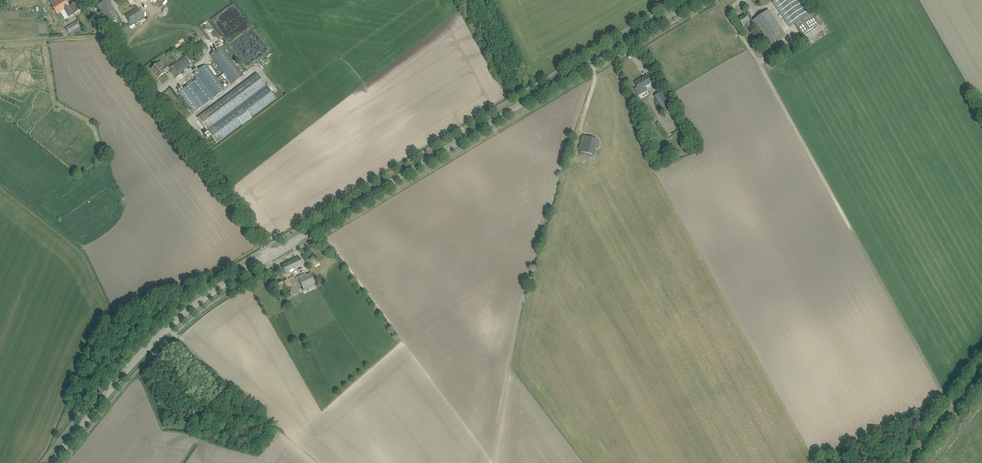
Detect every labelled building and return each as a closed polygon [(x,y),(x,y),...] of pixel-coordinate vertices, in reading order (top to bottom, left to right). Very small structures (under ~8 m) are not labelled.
[(77,13),(81,10),(76,2),(70,6),(66,0),(51,0),(49,1),(57,14),(61,12),(65,20),(77,13)] [(802,36),(819,25),(811,12),(802,0),(775,0),(773,2),(789,27),(794,24),(802,36)] [(106,1),(102,3),(98,5),(110,25),(117,20),(106,1)] [(138,8),(125,15),(130,24),(143,16),(138,8)] [(745,15),(738,20),(741,24),(743,26),(745,25),(748,30),(753,27),(752,26),(756,24),(768,41),(775,36),(782,32),(783,31),(771,14),(769,10),(754,20),(754,21),(750,23),(749,22),(750,21),(745,15)] [(213,43),(221,37),(208,20),(200,25),(213,43)] [(52,35),(58,33),(55,21),(49,23),(52,35)] [(70,36),(79,31),(83,29),(78,21),(66,28),(70,36)] [(233,84),(244,76),(221,46),(210,54),(233,84)] [(180,73),(190,65),(187,61),(189,59),(187,56),(185,57),(173,65),(180,73)] [(158,63),(151,68),(158,78),(165,73),(165,72),(169,69),(166,66),(162,69),(158,63)] [(183,89),(179,93),(194,113),(198,110),(225,90),(219,82),(224,79),(221,75),(216,79),(206,64),(198,70),(194,73),(197,77),(198,78),(183,89)] [(257,73),(197,118),(217,143),(276,98),(257,73)] [(646,87),(652,83),(647,75),(635,82),(637,86),(637,87),(634,89),(638,96),(648,90),(646,87)] [(654,96),(665,113),(671,109),(661,92),(654,96)] [(579,151),(593,155),(598,139),(583,135),(579,151)] [(302,265),(299,258),(282,266),(286,274),(290,272),(289,271),(302,265)] [(304,291),(316,285),(311,273),(306,275),(305,273),(298,277),(304,291)]
